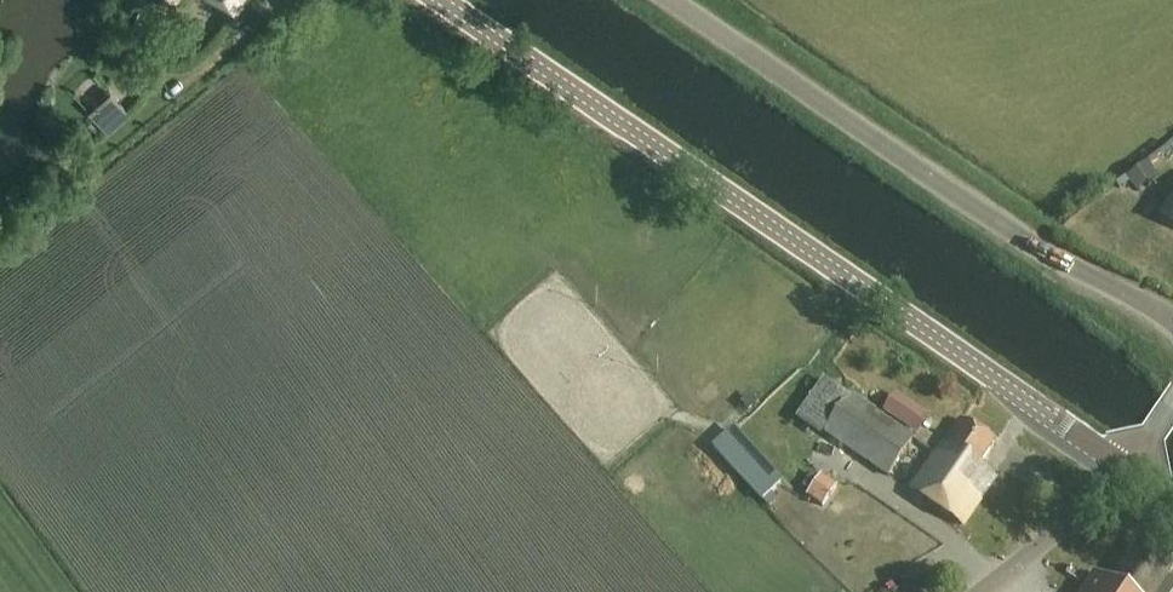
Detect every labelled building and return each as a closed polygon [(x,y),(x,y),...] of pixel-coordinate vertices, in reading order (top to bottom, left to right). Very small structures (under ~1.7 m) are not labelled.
[(235,14),(244,0),(215,0),(235,14)] [(91,141),(128,111),(113,93),(76,124),(91,141)] [(1146,162),(1125,177),(1128,181),(1135,191),(1157,176),(1149,166),(1146,162)] [(1159,212),(1172,222),(1172,192),(1159,212)] [(888,476),(914,439),(850,395),(825,431),(888,476)] [(895,397),(883,414),(903,428),(915,410),(895,397)] [(1000,397),(994,419),(1007,422),(1013,400),(1000,397)] [(961,528),(995,482),(978,469),(994,447),(962,423),(911,492),(961,528)] [(763,499),(780,483),(731,431),(714,448),(763,499)] [(823,511),(839,488),(823,477),(807,501),(823,511)] [(788,522),(798,497),(777,488),(766,513),(788,522)] [(1172,591),(1172,578),(1169,575),(1172,569),(1172,562),(1142,541),(1113,583),(1096,572),(1082,591),(1172,591)]
